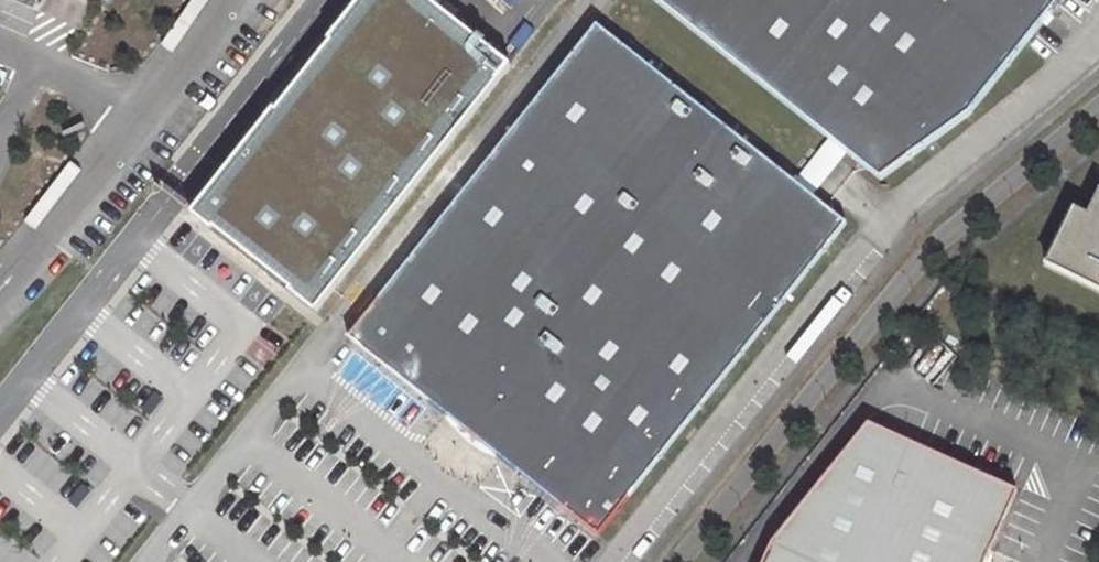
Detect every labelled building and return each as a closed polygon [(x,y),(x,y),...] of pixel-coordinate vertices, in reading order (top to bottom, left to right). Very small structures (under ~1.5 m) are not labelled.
[(336,319),(519,65),(440,8),(445,0),(370,0),(206,226),(336,319)] [(538,26),(552,6),(543,0),(502,0),(538,26)] [(883,180),(969,117),(1025,46),(1062,0),(657,0),(883,180)] [(600,537),(848,225),(596,25),(349,336),(600,537)] [(1072,211),(1044,267),(1098,295),(1098,190),(1085,218),(1072,211)] [(764,561),(986,561),(999,534),(1019,488),(869,422),(768,552),(764,561)]
